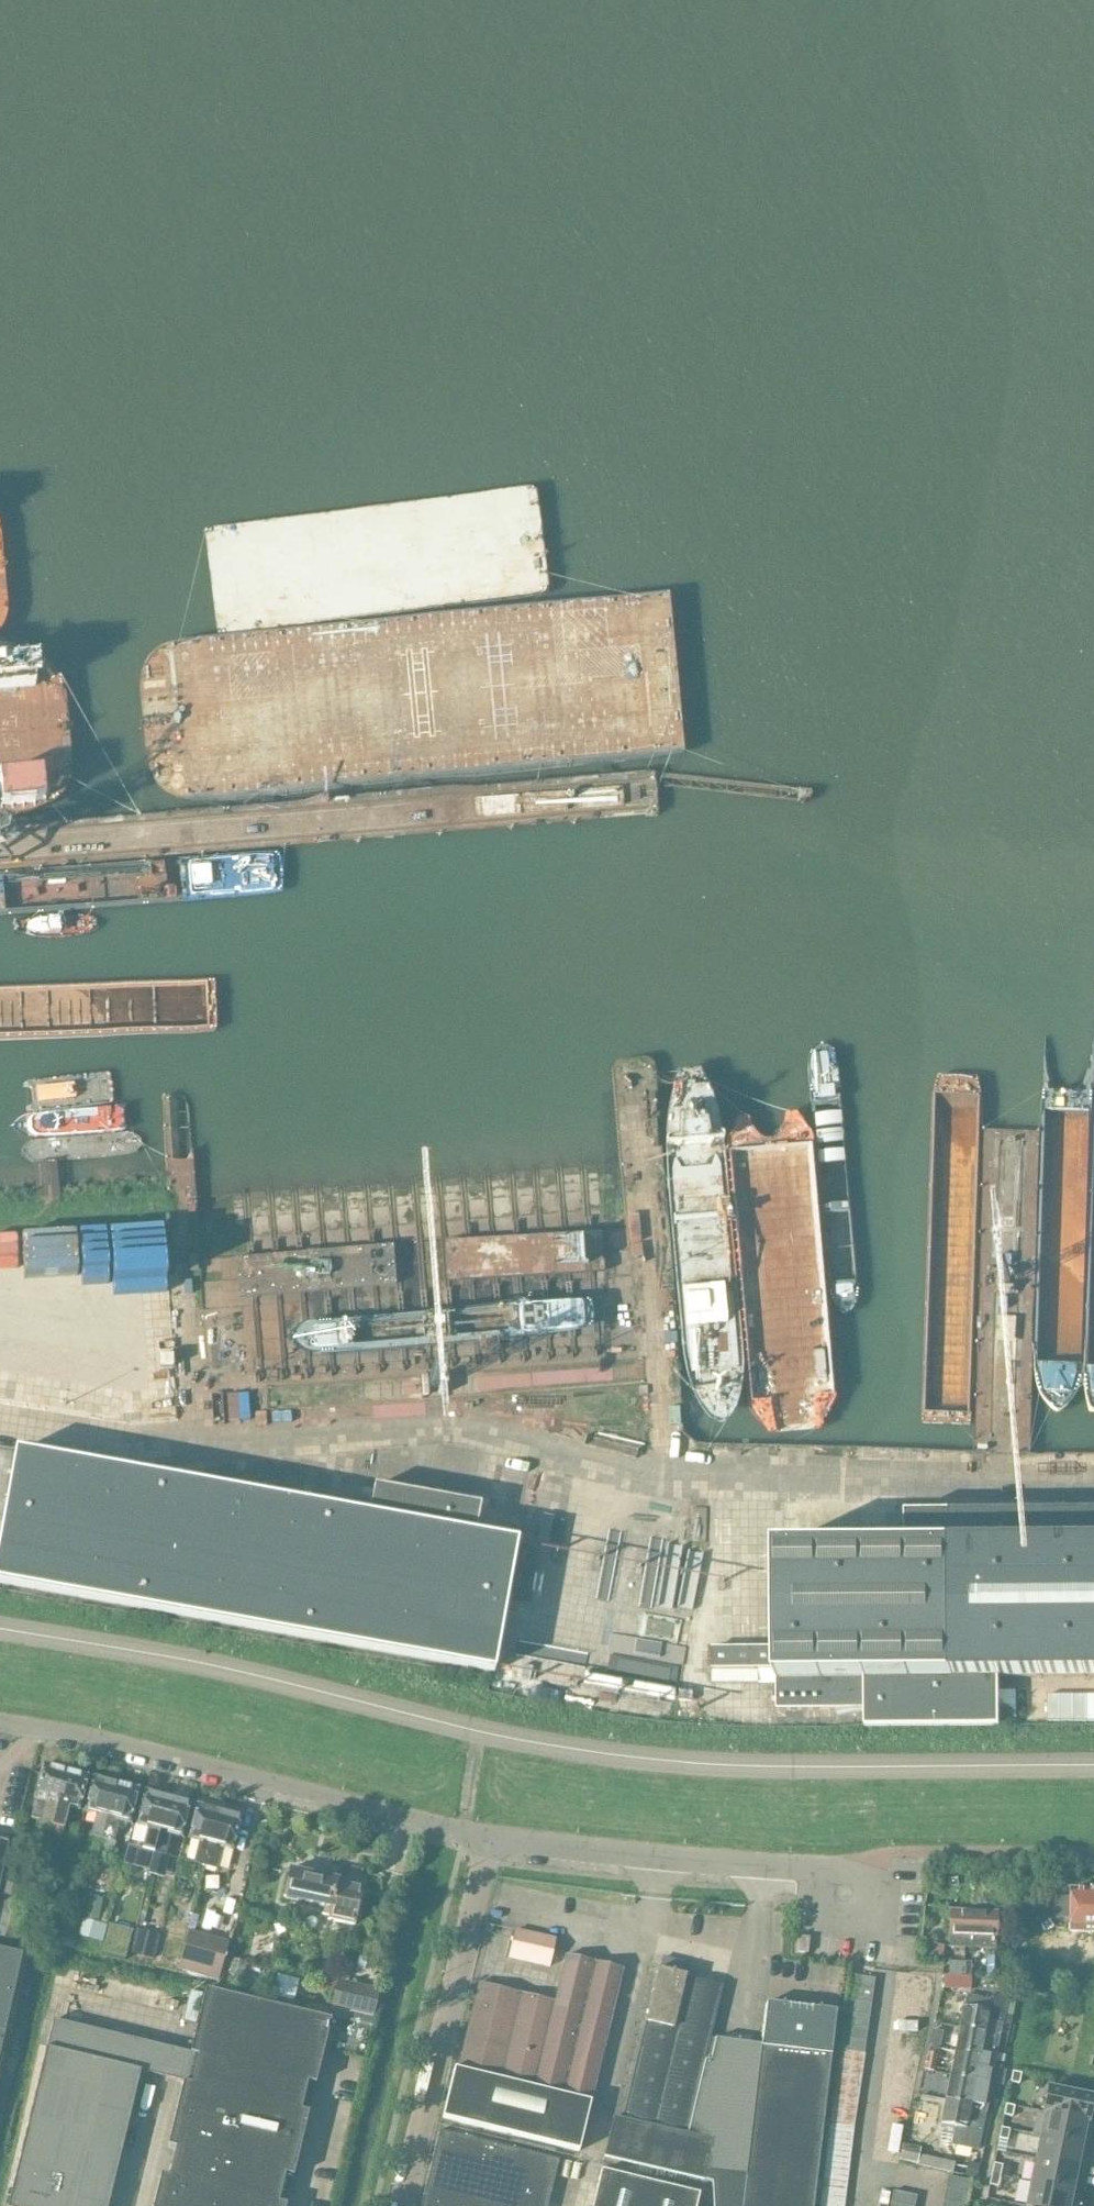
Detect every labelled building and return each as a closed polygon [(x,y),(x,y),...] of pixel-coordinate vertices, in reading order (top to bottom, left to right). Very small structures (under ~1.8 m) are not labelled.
[(507,1335),(624,1329),(621,1280),(264,1299),(267,1353),(456,1343),(457,1373),(414,1376),(415,1395),(510,1390),(507,1335)] [(493,1673),(517,1543),(475,1535),(480,1506),(373,1487),(368,1516),(15,1453),(0,1534),(0,1584),(493,1673)] [(683,1568),(697,1512),(654,1501),(650,1515),(663,1518),(653,1560),(683,1568)] [(712,1671),(712,1684),(759,1684),(759,1670),(777,1670),(777,1711),(865,1710),(865,1727),(999,1726),(999,1677),(1093,1677),(1093,1514),(907,1516),(907,1548),(775,1549),(776,1648),(711,1649),(712,1671)] [(633,1591),(664,1589),(663,1574),(632,1576),(633,1591)] [(650,1620),(668,1626),(663,1640),(685,1646),(695,1613),(656,1601),(650,1620)] [(588,1683),(676,1698),(684,1652),(632,1643),(629,1659),(593,1652),(588,1683)] [(58,1767),(46,1764),(45,1767),(43,1766),(34,1798),(35,1798),(30,1819),(39,1822),(39,1824),(50,1827),(65,1772),(58,1770),(58,1767)] [(85,1774),(72,1771),(71,1774),(65,1772),(50,1827),(62,1830),(68,1807),(78,1810),(87,1778),(84,1777),(85,1774)] [(102,1839),(115,1785),(109,1783),(110,1781),(97,1777),(96,1780),(93,1780),(85,1811),(96,1814),(90,1836),(102,1839)] [(129,1822),(137,1791),(135,1790),(136,1787),(123,1784),(122,1787),(115,1785),(102,1839),(113,1842),(119,1820),(129,1822)] [(153,1853),(167,1799),(160,1797),(161,1794),(148,1791),(147,1794),(145,1793),(137,1825),(147,1827),(142,1850),(153,1853)] [(181,1836),(189,1804),(187,1804),(187,1801),(174,1797),(174,1800),(167,1799),(153,1853),(164,1856),(170,1833),(181,1836)] [(212,1807),(199,1804),(199,1807),(196,1806),(188,1838),(199,1841),(193,1863),(205,1866),(218,1812),(212,1810),(212,1807)] [(239,1814),(226,1811),(225,1814),(218,1812),(205,1866),(216,1869),(222,1847),(232,1849),(240,1818),(238,1817),(239,1814)] [(51,1835),(50,1841),(46,1856),(56,1859),(61,1838),(51,1835)] [(33,1873),(10,1867),(0,1908),(0,1909),(0,1937),(16,1941),(33,1873)] [(331,1920),(339,1882),(303,1874),(304,1871),(291,1869),(291,1871),(289,1871),(284,1897),(324,1905),(322,1914),(329,1916),(328,1920),(331,1920)] [(353,1925),(362,1887),(339,1882),(331,1920),(353,1925)] [(1092,1889),(1092,1890),(1071,1889),(1070,1931),(1038,1930),(1036,1958),(1092,1962),(1093,1932),(1093,1889),(1092,1889)] [(246,1895),(246,1896),(246,1897),(247,1898),(247,1899),(248,1900),(250,1900),(251,1901),(252,1900),(253,1900),(254,1899),(255,1898),(256,1897),(256,1896),(256,1894),(255,1893),(254,1892),(253,1892),(252,1891),(251,1891),(250,1891),(248,1892),(247,1892),(247,1894),(246,1895)] [(972,1912),(949,1911),(948,1947),(971,1948),(972,1912)] [(52,1936),(70,1940),(75,1917),(58,1912),(52,1936)] [(995,1913),(972,1912),(971,1948),(994,1949),(995,1913)] [(83,1918),(79,1936),(97,1941),(102,1923),(83,1918)] [(113,1926),(107,1949),(123,1953),(129,1931),(113,1926)] [(31,1947),(35,1930),(25,1928),(22,1945),(31,1947)] [(546,1981),(555,1940),(514,1931),(505,1971),(546,1981)] [(219,1973),(227,1944),(188,1933),(180,1962),(219,1973)] [(154,1959),(159,1941),(138,1936),(134,1954),(154,1959)] [(156,1959),(172,1963),(176,1946),(159,1942),(156,1959)] [(22,1955),(0,1951),(0,2052),(22,1955)] [(578,2152),(622,1969),(565,1956),(554,2003),(477,1985),(457,2070),(454,2069),(442,2118),(578,2152)] [(988,1960),(987,1977),(987,1978),(998,1978),(998,1960),(988,1960)] [(970,1963),(949,1962),(948,1976),(969,1977),(970,1963)] [(683,2134),(706,2039),(718,1986),(689,1979),(688,1982),(684,1981),(685,1976),(657,1969),(645,2023),(648,2024),(625,2121),(613,2118),(603,2157),(703,2181),(712,2141),(683,2134)] [(872,1991),(874,1978),(850,1975),(848,1988),(872,1991)] [(970,1979),(944,1977),(943,1987),(970,1988),(970,1979)] [(372,2027),(380,1990),(336,1980),(328,2016),(372,2027)] [(871,2004),(872,1991),(848,1988),(847,2000),(871,2004)] [(140,2072),(183,2083),(167,2146),(175,2148),(168,2177),(160,2175),(153,2205),(285,2205),(286,2205),(278,2203),(285,2175),(293,2177),(308,2113),(300,2111),(307,2083),(315,2084),(323,2050),(330,2021),(205,1990),(189,2054),(52,2021),(46,2050),(45,2049),(9,2197),(15,2205),(108,2205),(140,2072)] [(195,2024),(203,1994),(191,1991),(184,2021),(195,2024)] [(999,2037),(1005,2008),(1006,1998),(990,1995),(989,2001),(965,1996),(959,2029),(999,2037)] [(869,2016),(871,2004),(847,2000),(845,2013),(869,2016)] [(836,2011),(766,2003),(761,2046),(742,2205),(813,2205),(836,2011)] [(867,2029),(869,2016),(845,2013),(843,2026),(867,2029)] [(866,2042),(867,2029),(843,2026),(842,2039),(866,2042)] [(996,2055),(999,2037),(959,2029),(954,2052),(988,2059),(989,2053),(996,2055)] [(941,2033),(932,2031),(929,2046),(938,2048),(941,2033)] [(761,2046),(706,2039),(683,2134),(712,2141),(703,2181),(712,2183),(713,2205),(742,2205),(761,2046)] [(864,2054),(866,2042),(842,2039),(840,2051),(864,2054)] [(853,2126),(864,2054),(840,2051),(829,2123),(820,2205),(844,2205),(853,2126)] [(954,2052),(950,2076),(991,2084),(993,2071),(986,2070),(988,2059),(954,2052)] [(936,2054),(927,2053),(924,2070),(933,2072),(936,2054)] [(933,2072),(924,2070),(920,2088),(929,2090),(933,2072)] [(1018,2085),(1020,2074),(1012,2072),(1010,2083),(1018,2085)] [(950,2076),(945,2100),(987,2108),(991,2084),(950,2076)] [(1087,2122),(1093,2098),(1048,2089),(1043,2113),(1087,2122)] [(945,2100),(940,2124),(954,2127),(951,2144),(977,2149),(984,2113),(986,2114),(987,2108),(945,2100)] [(1011,2117),(1014,2107),(1005,2105),(1003,2116),(1011,2117)] [(1081,2145),(1085,2123),(1087,2123),(1087,2122),(1043,2113),(1043,2114),(1044,2114),(1040,2136),(1081,2145)] [(1007,2141),(1009,2130),(1000,2128),(998,2139),(1007,2141)] [(558,2160),(439,2131),(421,2205),(547,2205),(558,2160)] [(1076,2168),(1081,2145),(1040,2136),(1035,2160),(1076,2168)] [(917,2164),(919,2155),(920,2149),(902,2144),(899,2159),(917,2164)] [(919,2155),(917,2164),(916,2166),(952,2174),(954,2163),(919,2155)] [(1071,2191),(1076,2168),(1035,2160),(1030,2183),(1071,2191)] [(999,2176),(1001,2166),(993,2164),(991,2175),(999,2176)] [(601,2171),(592,2205),(696,2205),(699,2195),(601,2171)] [(997,2187),(999,2176),(991,2175),(988,2185),(997,2187)] [(969,2194),(971,2181),(947,2176),(945,2189),(969,2194)] [(1071,2191),(1030,2183),(1025,2205),(1068,2205),(1071,2191)] [(966,2205),(969,2194),(945,2189),(942,2201),(966,2205)] [(916,2196),(893,2191),(890,2203),(903,2205),(914,2205),(916,2196)]
